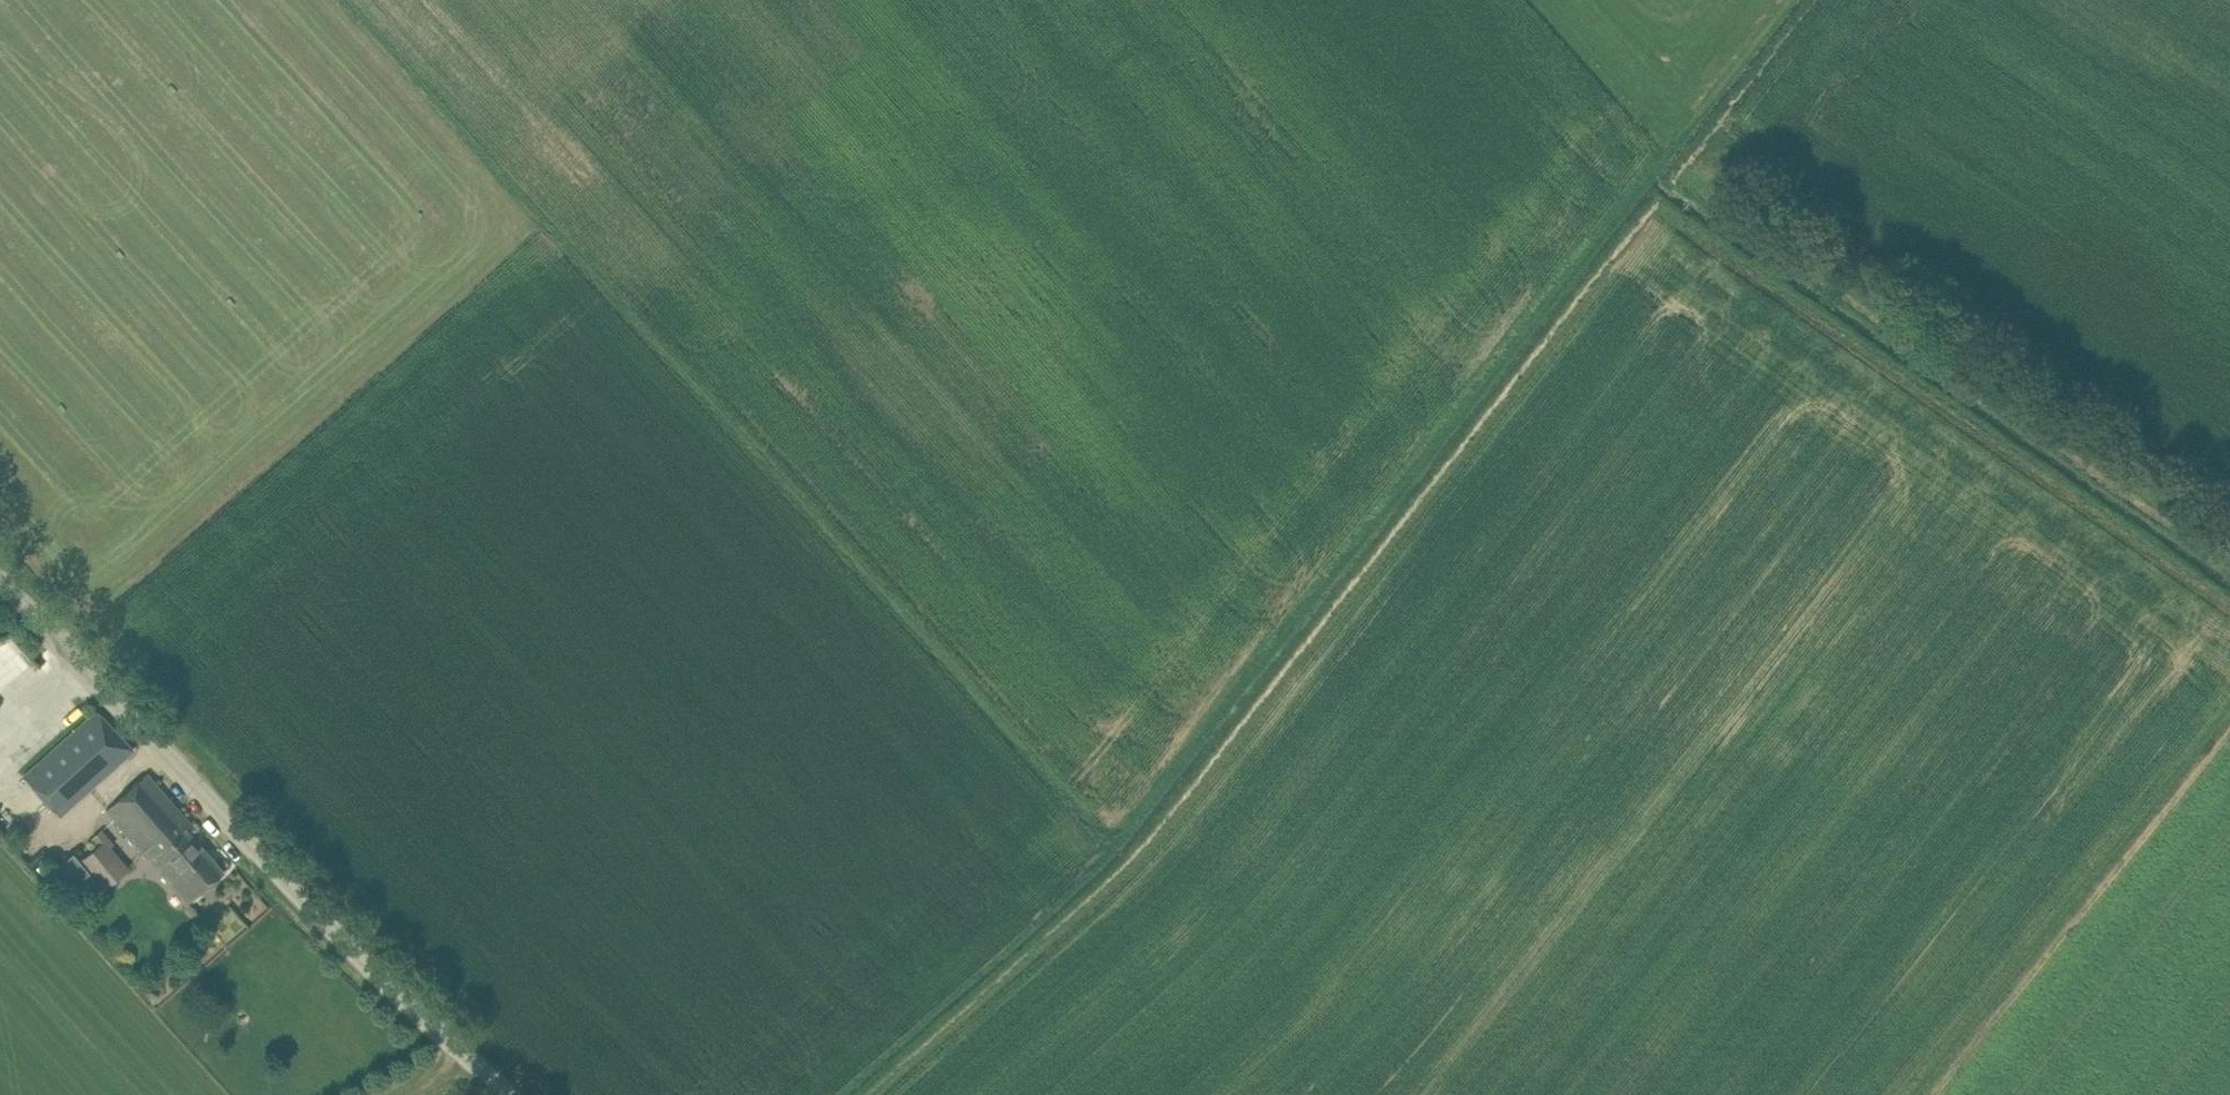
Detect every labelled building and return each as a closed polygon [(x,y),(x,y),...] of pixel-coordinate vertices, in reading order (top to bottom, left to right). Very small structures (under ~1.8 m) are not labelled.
[(97,710),(24,777),(61,816),(133,750),(97,710)] [(106,809),(187,903),(224,872),(186,829),(192,824),(147,773),(106,809)] [(19,811),(0,793),(0,809),(11,819),(19,811)] [(80,861),(106,890),(130,868),(112,847),(117,844),(103,829),(92,839),(98,846),(80,861)]
